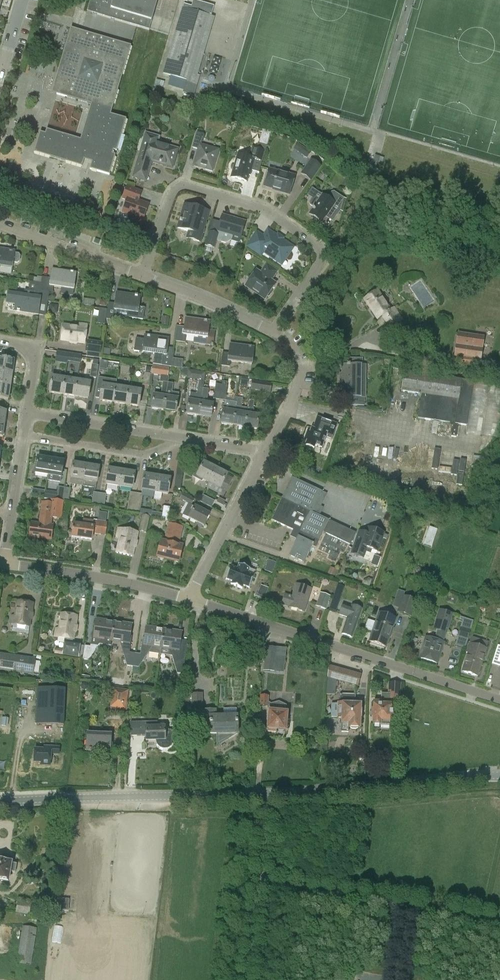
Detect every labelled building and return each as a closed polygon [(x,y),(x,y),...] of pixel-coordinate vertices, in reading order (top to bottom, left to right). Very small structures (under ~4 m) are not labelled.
[(87,12),(149,30),(158,0),(90,0),(87,12)] [(196,50),(198,43),(203,44),(211,16),(182,8),(179,20),(172,43),(168,58),(163,74),(186,81),(186,83),(196,86),(199,76),(197,75),(204,52),(196,50)] [(131,46),(71,29),(52,92),(91,104),(81,140),(46,130),(45,134),(40,133),(34,153),(81,167),(84,159),(92,162),(90,170),(109,176),(115,155),(112,154),(113,150),(117,151),(126,119),(110,115),(131,46)] [(145,133),(132,177),(137,179),(139,171),(143,172),(148,173),(151,161),(167,166),(173,163),(175,158),(174,156),(176,150),(157,145),(158,141),(158,139),(157,137),(155,136),(145,133)] [(201,145),(204,135),(196,133),(192,148),(197,150),(192,167),(213,173),(219,150),(201,145)] [(310,153),(306,150),(302,156),(306,159),(310,153)] [(255,159),(238,154),(231,177),(246,181),(250,169),(251,170),(255,159)] [(321,166),(311,159),(301,173),(311,180),(321,166)] [(264,186),(279,190),(279,191),(290,194),(295,176),(278,171),(278,172),(269,169),(264,186)] [(127,186),(122,198),(127,200),(123,211),(131,214),(130,218),(142,222),(149,205),(135,200),(138,191),(127,186)] [(329,211),(337,216),(340,212),(344,199),(334,192),(332,192),(328,198),(322,194),(318,200),(314,198),(312,198),(309,202),(310,205),(314,207),(309,214),(312,216),(313,218),(316,220),(319,220),(322,222),(329,211)] [(185,202),(197,204),(199,196),(187,194),(185,202)] [(66,213),(68,205),(61,203),(59,211),(66,213)] [(202,209),(185,204),(178,228),(195,233),(193,240),(200,242),(205,223),(199,221),(202,209)] [(217,235),(209,233),(204,246),(215,249),(217,241),(225,243),(231,240),(233,235),(240,237),(245,222),(222,215),(217,235)] [(261,255),(263,251),(282,264),(293,247),(268,230),(263,237),(257,232),(248,246),(261,255)] [(12,268),(13,263),(17,263),(20,262),(20,256),(19,254),(14,253),(15,251),(0,249),(0,266),(12,268)] [(256,270),(245,286),(265,299),(276,284),(271,280),(277,271),(267,264),(260,273),(256,270)] [(51,278),(42,277),(41,284),(40,291),(49,292),(53,292),(54,287),(61,288),(60,295),(72,296),(73,290),(76,273),(52,269),(51,278)] [(41,284),(33,282),(26,281),(24,296),(8,293),(6,304),(16,305),(15,311),(38,315),(46,316),(49,292),(40,291),(41,284)] [(402,319),(394,307),(391,309),(378,290),(365,299),(378,318),(382,315),(391,327),(402,319)] [(106,319),(115,320),(116,316),(143,319),(144,308),(139,307),(140,296),(116,293),(115,304),(108,303),(106,319)] [(169,318),(162,317),(161,325),(168,326),(169,318)] [(213,346),(215,331),(208,330),(209,322),(186,318),(184,327),(177,326),(175,341),(185,343),(186,335),(194,336),(193,343),(213,346)] [(63,325),(61,341),(84,344),(87,325),(79,323),(78,327),(63,325)] [(455,358),(479,361),(483,338),(458,334),(455,358)] [(172,362),(173,359),(174,349),(167,348),(168,339),(145,336),(144,340),(136,339),(134,351),(163,355),(162,366),(171,367),(172,362)] [(86,353),(100,355),(101,344),(87,342),(86,353)] [(251,364),(254,348),(230,345),(229,353),(222,353),(220,366),(230,367),(231,362),(251,364)] [(67,361),(68,354),(57,352),(56,359),(67,361)] [(80,356),(68,354),(67,361),(79,363),(80,356)] [(13,361),(0,359),(0,372),(11,374),(13,361)] [(173,362),(172,367),(182,368),(183,360),(173,359),(172,362),(173,362)] [(363,359),(349,359),(349,365),(341,365),(340,396),(340,406),(364,406),(364,397),(365,365),(363,365),(363,359)] [(96,378),(98,366),(98,365),(99,360),(95,360),(94,365),(92,364),(90,377),(96,378)] [(108,362),(101,361),(100,366),(98,379),(105,380),(107,367),(108,362)] [(122,361),(120,373),(129,374),(131,363),(122,361)] [(159,367),(158,375),(168,376),(169,368),(159,367)] [(193,379),(203,381),(205,373),(188,370),(187,378),(193,379)] [(421,395),(417,419),(466,426),(473,382),(404,371),(400,392),(421,395)] [(10,387),(11,374),(0,372),(0,385),(10,387)] [(149,387),(151,374),(144,373),(142,386),(149,387)] [(64,379),(51,377),(49,392),(61,394),(64,379)] [(61,394),(74,396),(77,381),(64,379),(61,394)] [(90,383),(77,381),(74,396),(87,398),(90,383)] [(219,400),(225,401),(223,410),(221,424),(233,426),(237,402),(225,400),(227,386),(227,382),(222,381),(221,385),(219,400)] [(272,384),(266,383),(252,381),(251,390),(270,393),(272,384)] [(151,408),(163,410),(167,383),(163,382),(162,391),(161,396),(153,394),(151,408)] [(173,384),(167,383),(163,410),(175,412),(178,393),(172,392),(173,384)] [(213,399),(219,400),(221,385),(216,384),(213,399)] [(0,385),(0,398),(8,399),(10,387),(0,385)] [(99,400),(112,402),(115,387),(102,385),(99,400)] [(112,402),(125,404),(127,389),(115,387),(112,402)] [(198,416),(202,388),(198,388),(197,395),(189,394),(186,414),(198,416)] [(212,404),(206,403),(209,389),(202,388),(198,416),(210,418),(212,404)] [(127,389),(125,404),(138,406),(140,391),(127,389)] [(233,426),(245,428),(248,409),(241,408),(243,399),(237,398),(237,402),(233,426)] [(257,429),(259,415),(253,414),(254,409),(253,409),(254,401),(249,400),(248,408),(248,409),(245,428),(257,429)] [(307,433),(304,441),(307,442),(305,447),(314,450),(315,446),(322,448),(327,434),(325,434),(329,422),(317,418),(313,429),(311,429),(310,434),(307,433)] [(35,473),(48,475),(51,460),(37,458),(35,473)] [(60,482),(63,462),(51,460),(48,475),(47,481),(60,482)] [(203,480),(208,482),(216,468),(204,462),(200,470),(197,468),(193,475),(192,477),(202,482),(203,480)] [(84,481),(86,465),(73,463),(70,484),(83,486),(84,481)] [(176,475),(174,488),(180,489),(182,476),(184,465),(178,464),(176,475)] [(99,467),(86,465),(84,481),(83,486),(96,488),(99,467)] [(221,486),(227,474),(216,468),(208,482),(205,488),(220,495),(225,488),(221,486)] [(106,485),(119,486),(122,471),(109,469),(106,485)] [(122,471),(119,486),(132,488),(135,473),(122,471)] [(142,490),(155,492),(157,477),(144,475),(142,490)] [(160,500),(161,499),(162,493),(168,494),(170,479),(157,477),(155,492),(154,500),(160,500)] [(301,533),(294,530),(290,537),(296,540),(290,556),(305,563),(312,547),(315,548),(323,533),(350,546),(356,533),(320,515),(323,508),(316,504),(322,491),(291,477),(282,499),(311,512),(301,533)] [(56,499),(63,500),(64,488),(58,487),(56,499)] [(64,488),(63,500),(69,501),(71,489),(64,488)] [(31,495),(44,497),(45,491),(32,489),(31,495)] [(92,505),(98,506),(100,493),(94,492),(92,505)] [(104,507),(106,494),(100,493),(98,506),(104,507)] [(127,510),(134,511),(136,494),(130,493),(127,510)] [(183,493),(179,499),(188,503),(182,515),(189,518),(204,526),(210,514),(195,506),(192,505),(194,499),(183,493)] [(142,495),(136,494),(134,511),(140,512),(141,500),(142,495)] [(214,502),(202,496),(199,502),(211,507),(214,502)] [(311,512),(282,499),(272,520),(301,533),(311,512)] [(31,523),(29,537),(51,540),(53,526),(51,526),(54,504),(42,502),(39,524),(31,523)] [(170,507),(163,506),(161,519),(168,520),(170,507)] [(142,515),(138,531),(146,533),(150,517),(142,515)] [(107,523),(83,519),(82,525),(73,524),(72,537),(92,540),(93,533),(105,535),(107,523)] [(182,527),(169,524),(165,542),(162,542),(161,545),(158,558),(178,562),(182,547),(177,546),(178,545),(182,527)] [(351,554),(363,558),(365,551),(369,552),(370,552),(371,550),(377,552),(382,538),(383,534),(384,533),(368,527),(365,536),(358,534),(351,554)] [(425,538),(434,541),(438,530),(429,527),(425,538)] [(120,538),(119,545),(117,553),(132,557),(137,533),(119,529),(117,537),(120,538)] [(245,575),(237,571),(235,577),(232,576),(230,582),(234,583),(233,587),(241,589),(242,586),(246,587),(248,580),(244,578),(245,575)] [(285,595),(282,604),(290,607),(304,612),(312,589),(297,584),(293,597),(285,595)] [(263,585),(259,595),(266,597),(270,588),(263,585)] [(403,596),(405,593),(398,590),(392,607),(398,609),(396,612),(411,618),(417,601),(403,596)] [(331,596),(320,593),(315,607),(326,610),(331,596)] [(338,602),(332,600),(329,610),(335,612),(338,602)] [(12,616),(11,625),(30,628),(33,604),(18,601),(15,616),(12,616)] [(362,609),(352,606),(351,607),(342,605),(339,616),(347,619),(341,636),(352,640),(362,609)] [(444,642),(443,642),(446,634),(452,614),(442,610),(435,630),(437,631),(434,639),(426,637),(420,658),(437,663),(444,642)] [(374,631),(370,641),(386,647),(396,618),(380,613),(377,623),(369,620),(366,628),(374,631)] [(79,657),(83,658),(85,646),(81,646),(81,643),(73,642),(73,640),(74,640),(77,617),(62,614),(59,629),(56,629),(55,637),(66,639),(66,641),(64,641),(63,650),(55,649),(54,655),(62,655),(79,658),(79,657)] [(465,649),(468,639),(470,631),(473,621),(460,617),(459,620),(462,621),(461,623),(455,646),(465,649)] [(112,641),(114,622),(96,619),(95,629),(93,629),(90,644),(98,646),(99,644),(111,646),(112,641)] [(128,666),(133,667),(135,654),(129,653),(133,625),(114,622),(112,641),(120,642),(128,666)] [(160,655),(161,648),(164,629),(146,627),(144,642),(142,642),(140,655),(135,654),(133,667),(139,668),(149,653),(160,655)] [(183,674),(185,662),(187,651),(181,651),(182,648),(180,648),(183,632),(164,629),(161,648),(170,650),(178,673),(183,674)] [(260,662),(261,643),(251,643),(250,661),(260,662)] [(478,677),(487,649),(486,649),(470,643),(467,653),(468,654),(463,672),(478,677)] [(85,646),(83,658),(83,659),(89,660),(95,650),(90,649),(90,646),(85,646)] [(265,646),(264,663),(265,663),(264,669),(270,670),(270,664),(276,664),(278,648),(265,646)] [(33,675),(36,658),(0,653),(0,670),(33,675)] [(358,687),(361,675),(328,665),(326,695),(335,696),(336,687),(338,687),(338,682),(336,682),(337,681),(358,687)] [(73,680),(73,672),(64,672),(64,679),(73,680)] [(391,726),(391,720),(393,720),(393,710),(391,710),(391,705),(391,704),(391,699),(400,700),(401,683),(388,682),(387,694),(381,694),(381,702),(374,702),(374,709),(372,709),(372,716),(373,716),(373,724),(381,724),(381,725),(391,726)] [(64,725),(65,689),(38,688),(36,724),(64,725)] [(126,709),(129,691),(114,689),(111,707),(126,709)] [(194,722),(194,726),(210,726),(210,734),(238,733),(238,716),(216,716),(216,710),(202,710),(202,694),(193,694),(184,695),(182,723),(194,722)] [(332,704),(332,717),(342,717),(341,726),(342,726),(341,733),(348,733),(348,728),(351,728),(352,729),(356,730),(358,728),(360,728),(360,718),(361,718),(362,704),(355,704),(356,695),(341,694),(340,703),(338,703),(338,704),(332,704)] [(271,704),(268,702),(269,696),(260,695),(259,706),(268,707),(268,706),(271,708),(270,711),(269,732),(277,732),(277,729),(288,730),(289,721),(286,720),(287,713),(285,713),(285,710),(286,706),(271,704)] [(157,745),(158,746),(160,747),(162,748),(163,748),(164,748),(165,748),(167,748),(169,747),(170,746),(171,745),(171,730),(165,731),(165,728),(157,728),(157,721),(130,722),(130,736),(146,736),(146,741),(156,741),(156,742),(157,744),(157,745)] [(87,734),(86,751),(110,752),(111,735),(98,734),(98,731),(94,731),(94,734),(87,734)] [(59,748),(44,747),(44,750),(35,750),(34,762),(41,763),(41,765),(50,766),(51,755),(59,755),(59,748)] [(8,882),(9,872),(15,873),(17,864),(11,863),(0,861),(0,881),(8,882)] [(57,899),(56,910),(69,911),(69,899),(57,899)] [(17,900),(16,912),(29,915),(31,903),(17,900)] [(22,926),(16,964),(31,966),(37,928),(22,926)]
